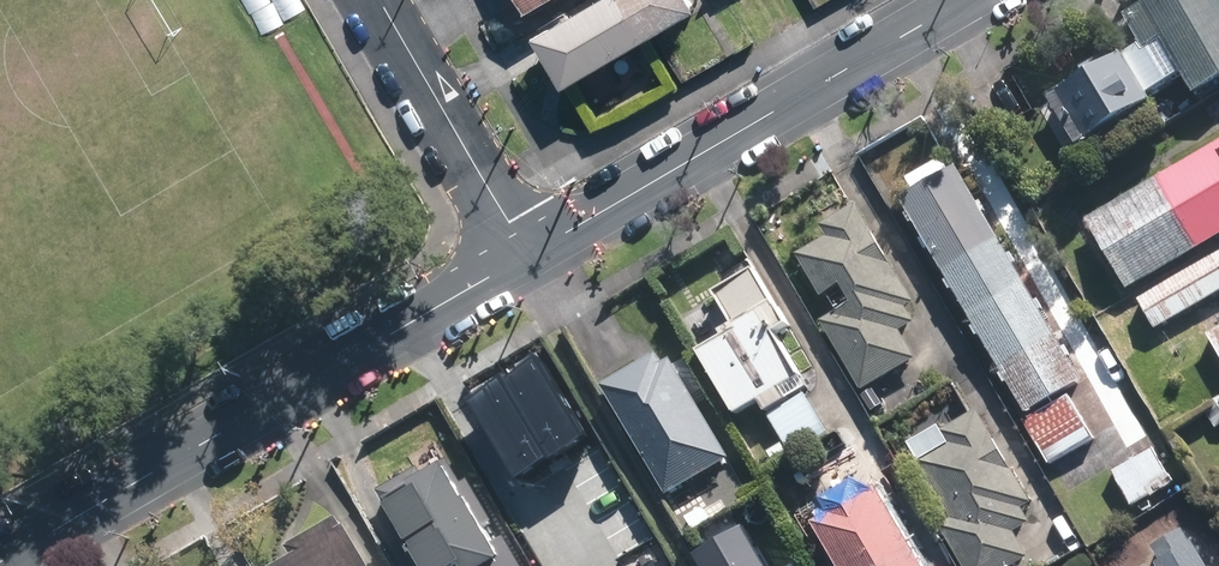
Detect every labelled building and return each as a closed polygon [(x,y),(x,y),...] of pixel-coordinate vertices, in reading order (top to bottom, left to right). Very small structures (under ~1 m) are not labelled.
[(530,35),(551,84),(678,14),(670,0),(590,0),(530,35)] [(1036,96),(1066,150),(1136,111),(1128,97),(1158,79),(1174,108),(1218,83),(1218,11),(1213,0),(1144,0),(1120,13),(1135,41),(1036,96)] [(1097,211),(1135,277),(1218,230),(1218,128),(1091,201),(1097,211)] [(960,160),(898,195),(1018,408),(1081,373),(960,160)] [(860,302),(822,324),(861,395),(920,362),(902,331),(910,326),(902,311),(915,304),(861,207),(824,227),(831,238),(800,255),(823,297),(849,283),(860,302)] [(1152,324),(1218,288),(1218,248),(1135,293),(1152,324)] [(710,337),(685,350),(721,419),(744,407),(769,455),(818,429),(768,332),(774,329),(760,303),(735,316),(717,281),(688,296),(710,337)] [(1205,323),(1218,349),(1218,316),(1205,323)] [(653,346),(586,384),(650,498),(717,461),(653,346)] [(532,355),(501,379),(545,458),(581,434),(532,355)] [(511,477),(545,458),(501,379),(498,374),(463,396),(511,477)] [(1075,388),(1028,414),(1054,460),(1101,434),(1075,388)] [(975,413),(938,436),(945,447),(913,466),(949,524),(938,531),(960,565),(1024,565),(1028,564),(1014,542),(1029,533),(1018,514),(1027,509),(998,461),(1003,458),(975,413)] [(1152,441),(1109,466),(1134,506),(1176,481),(1152,441)] [(501,538),(492,544),(444,462),(381,498),(421,565),(517,565),(501,538)] [(844,476),(806,498),(815,513),(799,523),(825,565),(916,565),(866,481),(852,489),(844,476)] [(250,565),(355,565),(329,520),(250,565)] [(753,522),(701,551),(710,565),(777,565),(753,522)] [(1190,540),(1189,540),(1181,526),(1148,545),(1156,558),(1151,561),(1154,565),(1206,565),(1190,540)]
